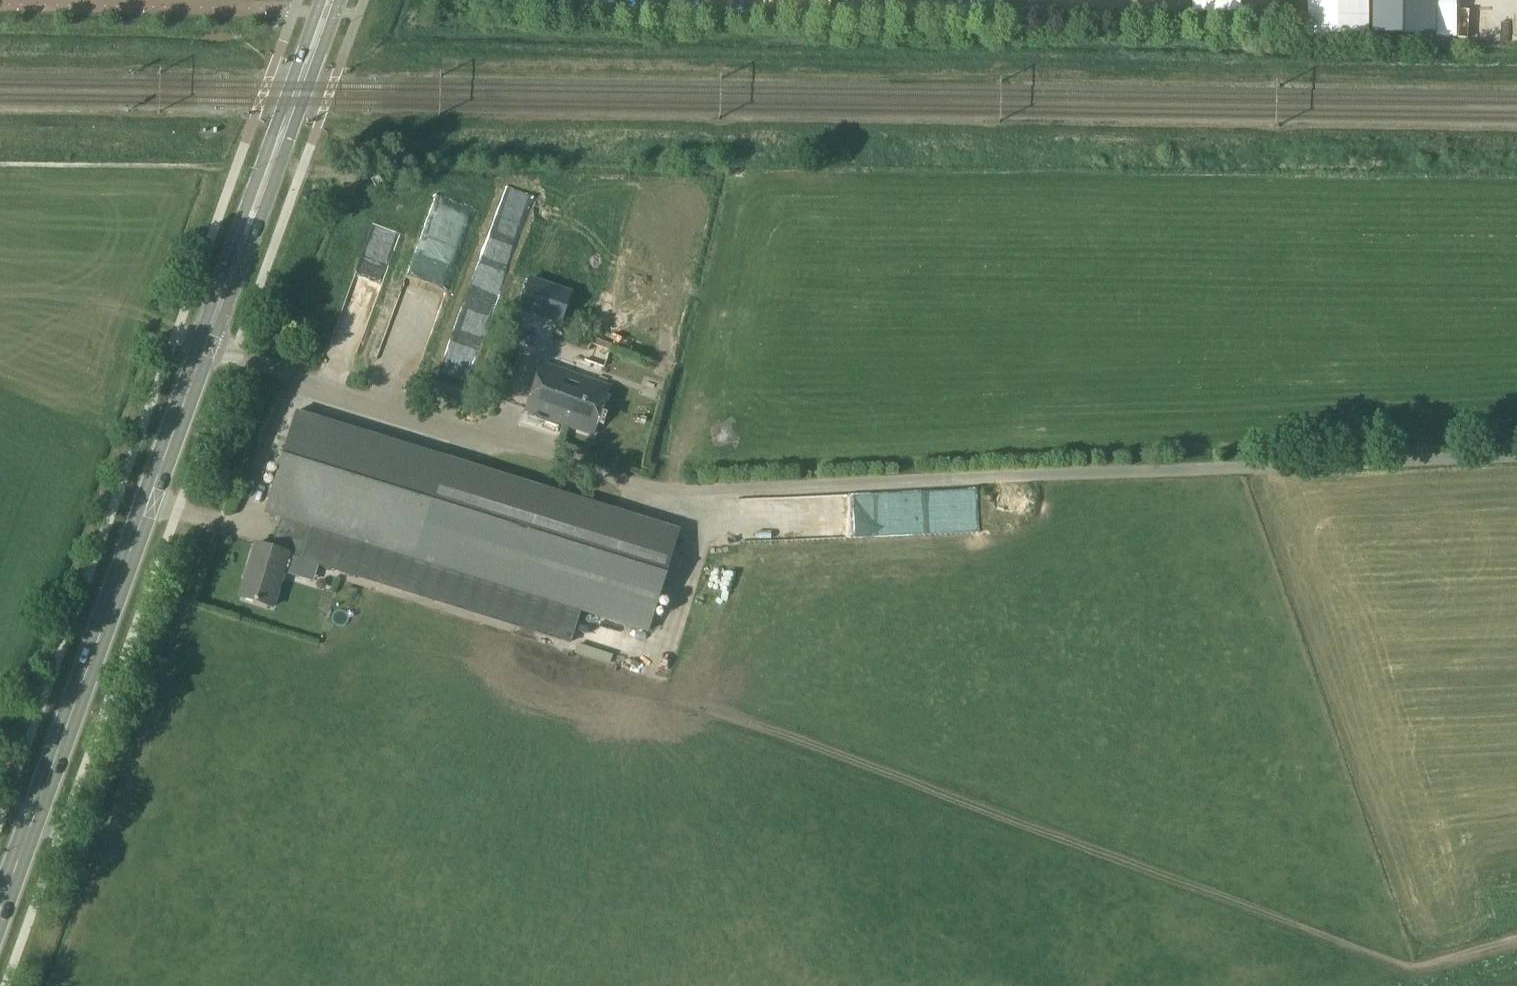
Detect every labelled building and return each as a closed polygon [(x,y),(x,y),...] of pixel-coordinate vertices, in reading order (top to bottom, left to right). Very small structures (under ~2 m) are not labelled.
[(357,271),(376,274),(383,231),(364,228),(357,271)] [(559,292),(527,282),(520,301),(553,312),(559,292)] [(542,362),(525,411),(592,435),(609,386),(542,362)] [(296,411),(265,514),(280,519),(271,548),(289,553),(288,555),(319,565),(570,643),(580,611),(647,632),(679,530),(296,411)] [(804,499),(805,541),(970,535),(968,493),(804,499)] [(255,566),(245,598),(272,607),(283,573),(313,582),(319,565),(288,555),(289,553),(271,548),(256,543),(249,565),(255,566)]
